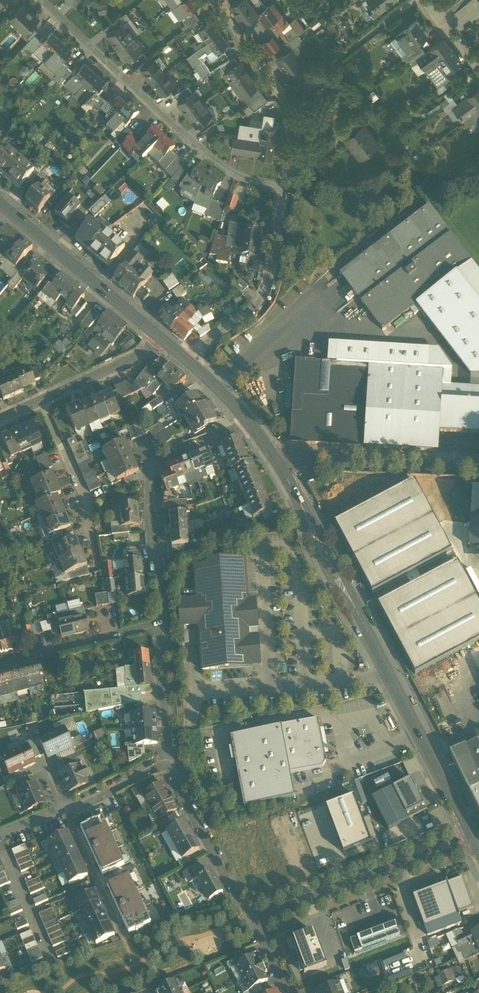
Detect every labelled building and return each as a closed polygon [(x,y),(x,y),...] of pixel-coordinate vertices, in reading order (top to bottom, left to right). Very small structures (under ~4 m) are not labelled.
[(85,2),(90,9),(99,2),(97,0),(87,0),(85,2)] [(179,2),(188,13),(193,10),(200,4),(196,0),(183,0),(179,2)] [(257,14),(266,7),(266,6),(262,0),(237,0),(230,5),(244,24),(257,14)] [(373,15),(383,7),(393,0),(363,0),(362,0),(368,8),(373,15)] [(478,23),(478,3),(476,0),(473,0),(466,6),(478,23)] [(181,19),(188,13),(179,2),(172,8),(173,8),(180,17),(181,19)] [(28,30),(28,31),(33,26),(34,25),(31,23),(37,17),(23,3),(9,18),(19,28),(22,25),(28,30)] [(107,3),(97,5),(99,15),(109,13),(107,3)] [(271,3),(266,6),(266,7),(257,14),(263,21),(270,22),(271,21),(280,14),(271,3)] [(173,8),(172,8),(167,11),(175,21),(180,17),(173,8)] [(367,20),(373,15),(368,8),(362,12),(367,20)] [(183,20),(188,26),(199,18),(193,10),(188,13),(189,15),(183,20)] [(108,35),(125,22),(131,18),(126,12),(112,23),(116,27),(107,34),(108,35)] [(289,40),(297,34),(289,23),(282,13),(280,14),(271,21),(278,30),(280,29),(283,32),(289,40)] [(308,22),(314,29),(320,24),(322,23),(316,16),(308,22)] [(295,17),(289,23),(297,34),(304,28),(295,17)] [(125,22),(135,36),(143,30),(140,25),(137,27),(131,18),(125,22)] [(402,55),(418,43),(425,38),(423,36),(426,33),(417,20),(396,36),(391,40),(402,55)] [(204,39),(206,42),(220,32),(212,21),(199,31),(204,39)] [(108,35),(118,48),(135,36),(125,22),(108,35)] [(103,29),(107,34),(116,27),(112,23),(105,28),(103,29)] [(320,24),(314,29),(319,36),(326,31),(320,24)] [(23,35),(28,40),(34,34),(38,30),(33,26),(28,31),(28,30),(23,35)] [(42,42),(51,51),(62,41),(52,31),(47,36),(46,37),(42,41),(42,42)] [(204,39),(199,31),(194,35),(198,40),(199,42),(204,39)] [(228,43),(220,32),(206,42),(196,50),(188,56),(194,66),(203,60),(205,58),(203,56),(207,53),(212,60),(218,55),(224,51),(222,48),(228,43)] [(25,53),(28,56),(30,54),(34,50),(42,42),(42,41),(40,39),(34,34),(28,40),(22,47),(27,51),(25,53)] [(302,40),(297,34),(289,40),(294,46),(302,40)] [(140,43),(135,36),(118,48),(127,61),(129,60),(143,50),(138,44),(140,43)] [(260,46),(267,54),(279,46),(272,37),(260,46)] [(192,44),(196,50),(206,42),(204,39),(199,42),(198,40),(192,44)] [(425,70),(435,62),(433,59),(442,53),(443,53),(450,48),(443,39),(425,53),(420,57),(417,59),(418,61),(423,67),(425,70)] [(279,46),(284,53),(289,50),(290,50),(293,48),(294,47),(294,46),(289,40),(279,46)] [(72,50),(62,41),(51,51),(44,59),(55,70),(56,71),(65,61),(70,56),(68,54),(72,50)] [(44,59),(51,51),(42,42),(34,50),(43,60),(44,59)] [(402,55),(406,61),(409,59),(422,49),(418,43),(402,55)] [(304,63),(293,48),(290,50),(300,65),(304,63)] [(460,62),(450,48),(443,53),(442,53),(433,59),(435,62),(425,70),(438,86),(443,83),(447,79),(444,75),(460,62)] [(409,59),(413,65),(418,61),(417,59),(420,57),(425,53),(422,49),(409,59)] [(34,50),(30,54),(40,63),(43,60),(34,50)] [(129,60),(133,66),(144,59),(147,56),(143,50),(129,60)] [(277,58),(288,74),(292,72),(300,65),(290,50),(289,50),(284,53),(277,58)] [(160,55),(155,59),(161,68),(166,64),(160,55)] [(220,65),(225,72),(239,62),(235,56),(220,65)] [(44,59),(43,60),(40,63),(39,65),(55,81),(58,78),(53,73),(55,70),(44,59)] [(147,64),(144,59),(133,66),(137,72),(142,68),(147,64)] [(142,68),(152,83),(165,73),(161,68),(155,59),(147,64),(142,68)] [(194,66),(198,71),(206,64),(203,60),(194,66)] [(351,60),(343,66),(350,75),(358,69),(351,60)] [(53,73),(58,78),(68,66),(69,65),(65,61),(56,71),(55,70),(53,73)] [(228,79),(233,85),(250,73),(241,61),(239,62),(225,72),(230,78),(228,79)] [(418,61),(413,65),(411,66),(418,75),(425,70),(423,67),(418,61)] [(72,71),(75,73),(85,82),(95,72),(85,62),(79,68),(77,66),(73,70),(72,71)] [(292,72),(295,77),(309,70),(304,63),(300,65),(292,72)] [(198,71),(202,77),(204,75),(206,74),(211,71),(206,64),(198,71)] [(28,65),(23,65),(20,69),(21,74),(26,74),(29,70),(28,65)] [(73,70),(68,66),(58,78),(55,81),(53,83),(61,90),(66,85),(65,84),(75,73),(72,71),(73,70)] [(474,79),(465,68),(460,72),(469,83),(474,79)] [(167,71),(165,73),(152,83),(161,95),(170,88),(176,83),(167,71)] [(105,81),(95,72),(85,82),(74,93),(86,104),(86,105),(99,92),(103,88),(101,85),(105,81)] [(74,93),(85,82),(75,73),(65,84),(66,85),(74,93)] [(259,85),(250,73),(233,85),(238,92),(239,91),(244,97),(258,86),(259,85)] [(443,83),(438,86),(435,89),(439,94),(447,88),(443,83)] [(174,94),(179,101),(193,91),(188,85),(174,94)] [(268,100),(263,94),(258,86),(244,97),(248,103),(249,104),(254,110),(268,100)] [(173,93),(170,88),(161,95),(164,99),(173,93)] [(470,115),(478,109),(478,88),(458,104),(458,105),(453,108),(454,109),(459,116),(463,121),(470,115)] [(373,90),(367,95),(373,102),(379,97),(373,90)] [(178,103),(187,115),(204,102),(199,95),(198,97),(193,91),(179,101),(178,103)] [(91,109),(94,105),(103,96),(99,92),(86,105),(91,109)] [(106,119),(110,123),(129,104),(119,94),(115,98),(112,96),(108,101),(101,109),(107,114),(107,115),(108,116),(106,119)] [(108,101),(103,96),(94,105),(100,110),(101,109),(108,101)] [(443,107),(448,113),(454,109),(453,108),(458,105),(458,104),(454,99),(443,107)] [(208,106),(204,102),(187,115),(197,127),(199,126),(212,115),(207,109),(209,108),(208,106)] [(209,108),(214,114),(219,110),(212,102),(208,106),(209,108)] [(427,112),(429,116),(442,107),(439,103),(427,112)] [(86,105),(86,104),(81,109),(86,114),(91,109),(86,105)] [(129,104),(110,123),(106,127),(114,134),(123,124),(126,127),(139,113),(129,104)] [(254,110),(249,104),(244,108),(248,114),(254,110)] [(454,109),(448,113),(454,121),(459,116),(454,109)] [(470,115),(475,122),(478,127),(478,109),(470,115)] [(12,117),(5,111),(2,115),(9,121),(12,117)] [(264,113),(262,123),(263,123),(269,124),(272,125),(273,125),(275,115),(264,113)] [(199,126),(202,131),(216,120),(212,115),(199,126)] [(470,115),(463,121),(465,122),(462,124),(464,128),(475,122),(470,115)] [(116,141),(125,131),(124,129),(126,127),(123,124),(114,134),(111,136),(116,141)] [(238,137),(260,141),(262,127),(240,124),(238,137)] [(271,128),(269,128),(262,127),(260,141),(274,143),(276,129),(271,128)] [(347,140),(360,156),(376,143),(363,127),(347,140)] [(139,164),(149,154),(165,138),(155,128),(151,132),(149,130),(142,138),(144,140),(139,144),(138,144),(139,143),(131,136),(121,146),(139,164)] [(125,131),(116,141),(115,143),(120,148),(121,146),(131,136),(133,135),(127,130),(125,131)] [(215,141),(221,146),(225,140),(220,135),(215,141)] [(231,150),(257,154),(260,141),(238,137),(233,136),(231,150)] [(175,148),(165,138),(149,154),(166,171),(177,160),(170,153),(175,148)] [(274,143),(260,141),(257,154),(272,157),(274,143)] [(45,147),(51,152),(53,150),(55,147),(49,142),(45,147)] [(20,189),(26,182),(34,172),(6,148),(0,155),(0,173),(20,189)] [(53,150),(51,152),(48,155),(54,160),(58,155),(53,150)] [(166,171),(174,178),(183,168),(184,166),(177,160),(166,171)] [(39,176),(41,173),(48,166),(43,162),(34,172),(39,176)] [(190,173),(183,168),(174,178),(171,180),(177,184),(181,187),(190,173)] [(184,189),(197,198),(201,188),(209,176),(210,176),(198,168),(193,175),(190,173),(181,187),(184,189)] [(312,175),(322,188),(331,180),(321,168),(312,175)] [(41,173),(39,176),(34,172),(26,182),(20,189),(24,193),(29,187),(34,192),(38,187),(39,188),(43,182),(45,183),(48,179),(41,173)] [(79,180),(85,185),(89,180),(84,175),(79,180)] [(209,176),(201,188),(207,192),(213,196),(221,184),(209,176)] [(168,193),(177,184),(171,180),(164,189),(168,193)] [(26,201),(39,212),(48,202),(56,193),(45,183),(43,182),(39,188),(38,187),(34,192),(26,201)] [(128,188),(122,182),(116,187),(122,194),(128,188)] [(105,192),(98,185),(93,190),(101,197),(105,192)] [(211,202),(212,200),(205,197),(207,192),(201,188),(197,198),(194,205),(195,205),(208,210),(211,202)] [(197,198),(184,189),(180,195),(194,205),(197,198)] [(68,197),(68,198),(55,213),(66,222),(67,224),(73,217),(81,208),(79,206),(81,204),(78,202),(81,198),(73,192),(68,197)] [(48,202),(53,206),(61,197),(56,193),(48,202)] [(228,196),(226,204),(225,206),(224,209),(233,212),(238,199),(228,196)] [(95,218),(107,206),(101,199),(89,212),(95,218)] [(169,206),(162,199),(156,205),(163,212),(169,206)] [(220,222),(224,209),(225,206),(211,202),(208,210),(205,217),(220,222)] [(208,210),(195,205),(192,212),(205,217),(208,210)] [(382,330),(416,305),(432,292),(472,262),(463,251),(457,243),(451,235),(429,206),(410,221),(399,229),(340,274),(382,330)] [(73,217),(78,221),(86,213),(81,208),(73,217)] [(457,243),(463,251),(470,246),(478,258),(478,208),(455,226),(464,238),(457,243)] [(64,224),(70,229),(78,221),(73,217),(67,224),(66,222),(64,224)] [(98,226),(105,232),(111,227),(103,220),(98,226)] [(89,251),(105,232),(98,226),(97,225),(96,227),(89,221),(85,225),(87,227),(76,240),(89,251)] [(230,225),(228,239),(243,241),(258,243),(260,230),(252,228),(253,224),(246,223),(246,227),(230,225)] [(8,260),(24,241),(6,226),(0,234),(0,253),(8,260)] [(182,237),(195,250),(199,246),(198,245),(184,231),(182,236),(182,237)] [(124,248),(105,232),(89,251),(108,267),(124,248)] [(229,249),(242,251),(243,241),(228,239),(216,237),(213,246),(210,256),(217,257),(216,262),(227,264),(229,252),(228,252),(229,249)] [(32,248),(24,241),(8,260),(16,267),(24,258),(32,248)] [(199,246),(195,250),(208,262),(210,256),(213,246),(201,241),(198,245),(199,246)] [(258,243),(243,241),(242,251),(241,259),(248,260),(248,256),(256,257),(258,243)] [(134,252),(143,260),(148,254),(141,245),(134,252)] [(124,264),(125,266),(125,265),(147,283),(152,276),(139,265),(143,260),(134,252),(124,264)] [(0,253),(0,263),(3,266),(0,269),(12,280),(18,273),(14,269),(16,267),(8,260),(0,253)] [(8,285),(13,290),(23,279),(22,279),(28,272),(23,267),(28,261),(24,258),(16,267),(14,269),(18,273),(12,280),(8,285)] [(472,262),(432,292),(478,354),(478,272),(472,262)] [(32,284),(37,288),(49,274),(41,268),(40,268),(36,264),(36,263),(28,272),(22,279),(23,279),(30,285),(32,284)] [(258,274),(261,274),(263,265),(254,263),(253,271),(258,274)] [(142,288),(147,283),(125,265),(125,266),(112,281),(133,298),(136,295),(142,288)] [(162,280),(169,291),(179,284),(171,273),(162,280)] [(62,274),(51,287),(49,285),(42,293),(49,298),(50,297),(56,302),(61,296),(69,303),(66,306),(72,311),(72,312),(82,300),(84,297),(78,292),(81,289),(62,274)] [(240,294),(241,295),(244,292),(248,288),(240,280),(234,287),(240,294)] [(172,292),(178,301),(187,294),(181,286),(172,292)] [(149,295),(142,288),(136,295),(144,301),(149,295)] [(253,300),(244,292),(241,295),(250,303),(253,300)] [(478,375),(478,354),(432,292),(416,305),(470,374),(478,375)] [(242,302),(239,294),(232,298),(235,305),(242,302)] [(70,313),(76,318),(87,305),(82,300),(72,312),(72,311),(70,313)] [(189,308),(183,304),(185,302),(183,300),(176,307),(184,314),(191,320),(192,320),(198,313),(199,311),(192,305),(189,308)] [(157,318),(171,330),(182,316),(181,314),(178,317),(172,312),(166,307),(157,318)] [(172,312),(178,317),(181,314),(182,316),(184,314),(176,307),(172,312)] [(198,313),(202,319),(211,315),(207,309),(198,313)] [(82,324),(88,330),(100,316),(93,310),(82,324)] [(108,312),(98,325),(103,329),(104,330),(108,324),(111,326),(117,319),(108,312)] [(184,314),(182,316),(171,330),(184,341),(193,330),(197,334),(197,333),(202,329),(198,325),(202,320),(202,319),(198,313),(192,320),(191,320),(184,314)] [(202,319),(202,320),(205,325),(214,320),(211,315),(202,319)] [(126,327),(117,319),(111,326),(108,324),(104,330),(115,340),(126,327)] [(100,333),(103,329),(98,325),(94,329),(100,333)] [(197,333),(200,338),(212,330),(209,325),(202,329),(197,333)] [(89,335),(94,340),(99,334),(100,333),(94,329),(89,335)] [(103,337),(111,344),(115,340),(104,330),(103,329),(100,333),(99,334),(103,337)] [(94,340),(98,343),(103,337),(99,334),(94,340)] [(125,351),(136,343),(131,336),(120,343),(125,351)] [(98,343),(99,344),(102,346),(106,350),(111,344),(103,337),(98,343)] [(338,343),(337,363),(369,365),(443,369),(429,349),(338,343)] [(93,351),(100,357),(106,350),(102,346),(98,350),(95,348),(93,351)] [(438,349),(429,349),(443,369),(442,386),(450,386),(452,370),(438,349)] [(161,358),(150,371),(158,378),(169,365),(161,358)] [(292,413),(333,415),(334,398),(315,397),(314,389),(315,362),(316,361),(296,360),(292,413)] [(334,398),(337,363),(315,362),(314,389),(315,397),(334,398)] [(337,363),(334,398),(333,415),(365,418),(369,365),(337,363)] [(158,378),(158,379),(163,383),(166,385),(165,387),(171,392),(176,388),(177,388),(179,385),(180,386),(186,379),(169,365),(158,378)] [(443,369),(369,365),(365,418),(363,447),(364,447),(400,449),(401,449),(427,451),(438,451),(439,432),(442,386),(443,369)] [(30,371),(34,381),(40,379),(36,368),(30,371)] [(16,376),(17,378),(22,390),(36,385),(34,381),(30,371),(16,376)] [(143,372),(136,381),(145,389),(147,390),(154,381),(155,382),(158,378),(158,379),(158,378),(150,371),(146,375),(143,372)] [(13,380),(11,373),(7,375),(0,378),(0,385),(13,380)] [(13,380),(0,385),(0,392),(3,400),(23,392),(22,390),(17,378),(13,380)] [(153,395),(163,383),(158,379),(158,378),(155,382),(154,381),(147,390),(153,395)] [(140,391),(145,389),(136,381),(131,387),(137,392),(140,391)] [(114,387),(117,391),(123,399),(137,392),(131,387),(126,382),(114,387)] [(442,386),(439,432),(478,434),(478,388),(450,386),(442,386)] [(145,389),(140,391),(145,400),(153,395),(147,390),(145,389)] [(124,400),(123,399),(117,391),(111,394),(116,405),(124,400)] [(111,393),(101,397),(109,415),(119,411),(116,405),(111,394),(111,393)] [(176,405),(184,417),(202,406),(195,394),(176,405)] [(110,418),(109,415),(101,397),(91,402),(100,422),(110,418)] [(153,409),(153,410),(164,404),(160,398),(150,404),(153,409)] [(90,427),(100,422),(91,402),(80,406),(88,424),(90,427)] [(75,430),(88,424),(80,406),(80,404),(67,410),(75,430)] [(145,414),(153,409),(150,404),(142,409),(145,414)] [(206,404),(202,406),(184,417),(193,433),(203,427),(204,429),(216,421),(206,404)] [(363,447),(365,418),(333,415),(292,413),(290,442),(325,445),(326,444),(343,445),(343,446),(345,446),(345,445),(363,447)] [(100,422),(90,427),(93,434),(103,430),(100,422)] [(33,423),(22,428),(30,446),(31,449),(42,444),(33,423)] [(142,423),(138,425),(143,436),(150,432),(149,431),(142,423)] [(159,424),(149,431),(150,432),(154,437),(161,431),(164,429),(159,424)] [(138,425),(133,427),(138,438),(143,436),(138,425)] [(131,441),(138,438),(133,427),(128,429),(131,441)] [(20,451),(30,446),(22,428),(12,433),(20,451)] [(172,439),(164,429),(161,431),(154,437),(162,447),(172,439)] [(3,439),(7,449),(10,455),(11,455),(20,451),(12,433),(2,437),(3,439)] [(67,441),(70,447),(78,444),(75,437),(67,441)] [(221,445),(226,458),(245,451),(240,438),(221,445)] [(103,450),(108,461),(129,451),(124,441),(103,450)] [(70,447),(73,453),(84,448),(81,442),(78,444),(70,447)] [(42,444),(31,449),(34,454),(44,449),(42,444)] [(73,453),(75,459),(86,454),(84,448),(73,453)] [(12,457),(11,455),(10,455),(7,449),(2,452),(5,460),(12,457)] [(108,461),(112,471),(133,461),(129,451),(108,461)] [(199,454),(201,460),(208,457),(206,451),(199,454)] [(231,470),(234,469),(249,463),(245,451),(226,458),(231,470)] [(75,459),(78,465),(89,460),(86,454),(75,459)] [(189,458),(194,473),(204,469),(201,460),(199,454),(189,458)] [(36,460),(39,466),(50,461),(48,455),(36,460)] [(213,469),(208,457),(201,460),(204,469),(205,472),(213,469)] [(179,462),(185,477),(194,473),(189,458),(179,462)] [(78,465),(80,470),(91,465),(89,460),(78,465)] [(53,466),(50,461),(39,466),(41,471),(49,468),(53,466)] [(112,471),(108,461),(100,464),(105,474),(106,473),(112,471)] [(138,472),(133,461),(112,471),(117,481),(138,472)] [(179,462),(169,466),(171,473),(168,475),(162,477),(164,483),(168,492),(173,490),(178,488),(175,481),(185,477),(179,462)] [(235,470),(239,482),(257,474),(252,462),(249,463),(234,469),(235,470)] [(4,479),(12,476),(7,464),(0,466),(0,467),(2,472),(0,473),(0,474),(1,476),(2,475),(4,479)] [(80,470),(83,476),(94,471),(91,465),(80,470)] [(51,473),(49,468),(41,471),(38,473),(40,478),(51,473)] [(205,472),(204,469),(194,473),(197,481),(204,479),(208,477),(205,472)] [(215,474),(213,469),(205,472),(208,477),(215,474)] [(239,482),(235,470),(228,473),(232,484),(239,482)] [(83,476),(85,481),(96,476),(94,471),(83,476)] [(112,471),(106,473),(111,484),(117,481),(112,471)] [(33,481),(38,491),(56,483),(52,473),(51,473),(40,478),(33,481)] [(197,481),(194,473),(185,477),(188,484),(188,485),(197,481)] [(239,482),(244,494),(262,487),(257,474),(239,482)] [(85,481),(88,487),(99,482),(96,476),(85,481)] [(175,481),(178,488),(188,484),(185,477),(175,481)] [(414,481),(335,523),(372,593),(452,551),(414,481)] [(101,487),(99,482),(88,487),(90,492),(101,487)] [(38,491),(42,502),(57,495),(61,494),(56,483),(38,491)] [(163,503),(169,502),(177,502),(173,490),(168,492),(164,483),(162,484),(162,493),(163,493),(163,503)] [(244,494),(249,506),(267,499),(262,487),(244,494)] [(473,487),(469,547),(478,548),(478,487),(473,487)] [(40,514),(43,513),(61,505),(57,495),(42,502),(40,503),(36,504),(40,514)] [(272,511),(267,499),(249,506),(254,518),(262,515),(272,511)] [(121,527),(121,528),(129,527),(139,526),(137,504),(119,506),(121,527)] [(43,513),(47,523),(65,516),(61,505),(43,513)] [(246,521),(254,518),(249,506),(238,510),(240,513),(243,512),(246,521)] [(272,511),(262,515),(264,522),(274,518),(272,511)] [(43,513),(40,514),(36,516),(40,526),(44,524),(47,523),(43,513)] [(169,514),(170,525),(187,524),(187,513),(186,513),(174,514),(169,514)] [(231,520),(229,513),(221,515),(224,523),(231,520)] [(70,527),(65,516),(47,523),(44,524),(45,526),(50,536),(61,532),(70,527)] [(172,535),(187,534),(188,534),(187,524),(170,525),(171,535),(172,535)] [(50,536),(45,526),(38,529),(43,539),(50,536)] [(70,527),(61,532),(63,537),(73,533),(70,527)] [(111,528),(112,535),(128,534),(129,533),(129,527),(121,528),(121,527),(111,528)] [(62,538),(63,537),(61,532),(50,536),(52,542),(62,538)] [(62,538),(64,543),(75,538),(73,533),(63,537),(62,538)] [(112,535),(109,535),(109,542),(129,541),(128,534),(112,535)] [(188,545),(187,534),(172,535),(172,546),(184,545),(188,545)] [(64,543),(62,538),(52,542),(51,542),(53,548),(64,543)] [(53,548),(59,562),(81,552),(75,538),(64,543),(53,548)] [(87,566),(81,552),(59,562),(65,575),(68,574),(86,566),(87,566)] [(127,553),(128,561),(141,560),(141,552),(127,553)] [(255,600),(247,600),(246,576),(244,558),(208,561),(209,565),(194,566),(195,579),(197,599),(179,600),(181,626),(199,625),(202,670),(211,669),(252,666),(252,665),(251,655),(259,654),(255,600)] [(125,570),(126,579),(143,577),(141,560),(128,561),(124,561),(125,570)] [(124,561),(111,563),(112,571),(125,570),(124,561)] [(378,604),(415,675),(478,641),(478,603),(457,562),(378,604)] [(106,580),(114,580),(112,571),(111,563),(103,563),(104,571),(104,573),(105,573),(106,580)] [(68,574),(70,580),(90,575),(86,566),(68,574)] [(125,570),(112,571),(114,580),(126,579),(125,570)] [(56,583),(70,580),(68,574),(65,575),(55,580),(56,583)] [(144,595),(143,577),(126,579),(128,597),(144,595)] [(106,580),(109,594),(116,594),(114,580),(106,580)] [(95,595),(97,607),(109,605),(107,594),(107,593),(95,595)] [(41,594),(31,598),(35,607),(44,602),(41,594)] [(118,604),(116,594),(109,594),(107,594),(109,605),(118,604)] [(69,612),(70,612),(75,634),(89,631),(83,608),(81,609),(79,601),(68,604),(69,612)] [(58,615),(70,612),(69,612),(68,604),(56,607),(58,615)] [(62,638),(75,634),(70,612),(58,615),(47,618),(48,621),(49,627),(54,626),(56,633),(61,632),(62,638)] [(34,636),(37,635),(34,623),(39,622),(38,618),(30,620),(31,625),(34,636)] [(10,627),(8,621),(0,623),(0,629),(10,627)] [(39,622),(34,623),(37,635),(44,633),(41,623),(41,621),(39,622)] [(41,623),(44,633),(51,631),(49,627),(48,621),(41,623)] [(34,636),(31,625),(21,628),(25,642),(35,639),(34,636)] [(0,629),(0,653),(12,650),(11,644),(15,643),(12,627),(10,627),(0,629)] [(135,659),(136,667),(150,666),(148,652),(141,653),(141,650),(136,651),(136,653),(130,654),(130,658),(131,660),(135,659)] [(251,655),(252,665),(260,664),(259,654),(251,655)] [(125,664),(125,668),(136,667),(135,659),(131,660),(130,658),(124,658),(125,664)] [(24,668),(27,678),(39,675),(42,674),(39,664),(24,668)] [(125,668),(127,689),(141,687),(152,686),(150,666),(136,667),(125,668)] [(9,672),(11,682),(27,678),(24,668),(9,672)] [(118,690),(127,689),(125,668),(116,671),(118,690)] [(11,682),(9,672),(0,674),(0,685),(11,682)] [(42,684),(39,675),(27,678),(29,687),(32,686),(32,687),(42,684)] [(29,687),(27,678),(11,682),(14,694),(30,690),(29,687)] [(11,682),(0,685),(0,698),(14,694),(11,682)] [(43,691),(42,684),(32,687),(32,686),(29,687),(30,690),(31,694),(43,691)] [(152,686),(141,687),(127,689),(118,690),(110,690),(84,693),(86,713),(98,711),(112,709),(124,706),(130,705),(142,702),(142,694),(152,693),(152,686)] [(14,694),(0,698),(0,702),(1,707),(17,703),(14,694)] [(124,706),(125,717),(131,716),(131,715),(143,714),(142,703),(130,705),(124,706)] [(53,709),(47,711),(49,717),(55,715),(53,709)] [(131,715),(131,716),(132,723),(132,730),(156,728),(155,713),(143,714),(131,715)] [(22,726),(31,724),(29,719),(28,714),(20,716),(22,726)] [(64,728),(74,723),(72,719),(66,720),(53,726),(56,733),(64,729),(64,728)] [(238,777),(244,807),(294,797),(290,774),(322,768),(326,762),(325,755),(320,731),(318,720),(230,736),(232,747),(235,760),(238,777)] [(69,733),(70,735),(78,731),(74,723),(64,728),(64,729),(67,735),(69,733)] [(158,744),(156,728),(132,730),(134,746),(144,745),(158,744)] [(56,733),(40,740),(48,758),(55,755),(58,754),(73,747),(70,741),(67,735),(64,729),(56,733)] [(107,740),(102,729),(93,734),(98,745),(107,740)] [(324,730),(320,731),(325,755),(329,754),(324,730)] [(73,747),(76,754),(90,748),(84,738),(80,737),(72,740),(70,741),(73,747)] [(6,747),(8,752),(10,755),(27,747),(26,744),(24,739),(6,747)] [(449,752),(468,792),(478,787),(478,739),(449,752)] [(26,744),(27,747),(33,760),(41,757),(33,741),(26,744)] [(129,763),(145,755),(144,745),(134,746),(128,747),(129,763)] [(27,747),(10,755),(8,752),(2,755),(4,760),(10,775),(35,764),(33,760),(27,747)] [(76,754),(73,747),(58,754),(55,755),(58,762),(62,761),(74,755),(76,754)] [(62,761),(67,772),(79,766),(74,755),(62,761)] [(61,774),(69,793),(87,784),(85,779),(89,777),(85,770),(82,772),(79,766),(67,772),(61,774)] [(389,774),(374,781),(380,793),(394,786),(389,774)] [(14,783),(18,792),(30,787),(26,777),(14,783)] [(416,789),(411,779),(393,788),(406,815),(424,806),(419,796),(421,795),(417,788),(416,789)] [(132,792),(136,799),(137,798),(143,795),(152,790),(148,783),(132,792)] [(19,794),(27,811),(45,803),(36,784),(30,787),(18,792),(19,794)] [(143,795),(151,809),(170,798),(163,784),(152,790),(143,795)] [(468,792),(478,814),(478,787),(468,792)] [(406,815),(393,788),(372,799),(388,831),(409,820),(406,815)] [(27,811),(19,794),(12,797),(20,814),(27,811)] [(145,812),(151,809),(143,795),(137,798),(145,812)] [(354,796),(326,807),(343,854),(371,843),(354,796)] [(158,821),(177,810),(170,798),(151,809),(153,813),(158,821)] [(427,811),(424,806),(406,815),(409,820),(427,811)] [(91,814),(94,821),(95,820),(96,821),(102,818),(99,811),(91,814)] [(152,824),(158,821),(153,813),(148,816),(152,824)] [(170,823),(179,818),(176,813),(167,818),(170,823)] [(103,818),(102,818),(96,821),(95,820),(94,821),(87,824),(87,825),(81,828),(102,875),(109,872),(109,873),(117,869),(117,868),(124,865),(121,859),(117,850),(118,850),(115,843),(114,843),(112,840),(113,839),(110,833),(109,833),(103,818)] [(170,824),(167,818),(157,823),(161,829),(170,824)] [(199,850),(192,837),(184,823),(168,832),(175,846),(183,859),(199,850)] [(160,829),(163,835),(173,829),(170,824),(160,829)] [(157,838),(161,836),(163,835),(160,829),(154,833),(157,838)] [(49,841),(54,852),(72,843),(67,832),(49,841)] [(168,832),(163,835),(161,836),(169,849),(175,846),(168,832)] [(54,852),(49,841),(44,843),(48,854),(54,852)] [(54,852),(59,863),(77,854),(72,843),(54,852)] [(12,850),(14,856),(27,851),(24,845),(12,850)] [(177,863),(178,862),(183,859),(175,846),(169,849),(177,863)] [(14,856),(17,862),(29,856),(27,851),(14,856)] [(53,865),(59,863),(54,852),(48,854),(53,865)] [(59,863),(64,874),(82,865),(77,854),(59,863)] [(17,862),(19,867),(32,862),(29,856),(17,862)] [(121,859),(124,865),(130,863),(127,856),(121,859)] [(178,862),(181,867),(191,862),(188,857),(178,862)] [(34,867),(32,862),(19,867),(21,873),(34,867)] [(59,863),(53,865),(58,876),(64,874),(59,863)] [(88,877),(82,865),(64,874),(69,885),(88,877)] [(184,873),(190,884),(191,883),(198,879),(203,877),(197,866),(184,873)] [(0,875),(0,881),(8,878),(6,872),(0,875)] [(203,888),(210,900),(223,893),(211,872),(203,877),(198,879),(203,888)] [(64,874),(58,876),(58,877),(63,888),(69,885),(64,874)] [(135,874),(129,876),(133,885),(139,882),(135,874)] [(133,885),(129,876),(122,879),(114,882),(114,883),(107,886),(129,933),(136,930),(136,931),(144,927),(151,923),(147,914),(144,908),(141,901),(141,902),(139,898),(140,898),(137,891),(136,891),(133,885)] [(462,877),(447,883),(459,913),(470,909),(474,908),(462,877)] [(0,881),(0,888),(10,883),(8,878),(0,881)] [(26,884),(28,890),(41,884),(39,879),(26,884)] [(196,892),(203,888),(198,879),(191,883),(196,892)] [(447,883),(413,896),(424,926),(459,913),(447,883)] [(44,890),(41,884),(28,890),(31,895),(44,890)] [(76,900),(81,911),(99,903),(94,891),(76,900)] [(46,895),(33,901),(35,906),(48,901),(46,895)] [(18,900),(7,905),(9,910),(20,906),(18,900)] [(81,911),(86,922),(104,913),(99,903),(81,911)] [(9,910),(11,915),(22,911),(20,906),(9,910)] [(39,915),(41,920),(54,915),(52,909),(39,915)] [(459,913),(461,920),(472,916),(470,909),(459,913)] [(147,914),(151,923),(156,921),(152,912),(147,914)] [(86,922),(91,933),(109,924),(104,913),(86,922)] [(424,926),(428,936),(462,923),(461,920),(459,913),(424,926)] [(54,915),(41,920),(44,926),(57,920),(54,915)] [(26,920),(15,925),(18,931),(29,926),(26,920)] [(57,920),(44,926),(46,931),(59,926),(57,920)] [(79,925),(84,936),(91,933),(86,922),(79,925)] [(357,937),(362,950),(400,936),(395,923),(357,937)] [(115,936),(109,924),(91,933),(96,944),(115,936)] [(46,931),(49,937),(61,931),(59,926),(46,931)] [(460,964),(466,961),(478,955),(478,929),(462,937),(456,939),(459,947),(457,948),(461,957),(458,959),(460,964)] [(31,931),(20,936),(22,942),(33,937),(31,931)] [(64,937),(61,931),(49,937),(51,942),(64,937)] [(448,936),(450,942),(456,939),(462,937),(459,931),(448,936)] [(96,944),(91,933),(84,936),(89,947),(96,944)] [(326,966),(313,933),(291,942),(304,975),(326,966)] [(33,937),(22,942),(25,947),(36,942),(33,937)] [(64,937),(51,942),(53,948),(66,942),(64,937)] [(362,950),(357,937),(350,940),(355,953),(362,950)] [(440,945),(437,939),(428,943),(430,949),(440,945)] [(456,939),(450,942),(458,959),(461,957),(457,948),(459,947),(456,939)] [(36,942),(25,947),(27,953),(38,948),(36,942)] [(43,959),(38,948),(27,953),(32,964),(43,959)] [(56,953),(58,959),(71,953),(68,948),(56,953)] [(7,954),(0,957),(5,970),(12,967),(7,954)] [(227,964),(230,969),(235,966),(245,960),(243,955),(227,964)] [(235,966),(242,978),(263,966),(260,960),(257,962),(254,956),(245,960),(235,966)] [(350,970),(346,959),(341,961),(345,972),(350,970)] [(376,963),(366,967),(370,977),(380,973),(376,963)] [(242,978),(235,966),(230,969),(237,981),(242,978)] [(267,972),(263,966),(242,978),(249,991),(259,986),(268,981),(264,974),(267,972)] [(450,970),(452,975),(461,971),(459,966),(450,970)] [(439,976),(444,985),(453,981),(447,970),(438,974),(439,976)] [(442,986),(444,985),(439,976),(434,978),(438,988),(442,986)] [(237,981),(243,992),(245,992),(249,991),(242,978),(237,981)] [(182,992),(177,980),(155,990),(156,992),(179,992),(182,992)] [(338,983),(342,992),(348,992),(344,981),(338,983)] [(444,985),(442,986),(444,990),(455,985),(453,981),(444,985)] [(338,983),(316,992),(342,992),(338,983)]
